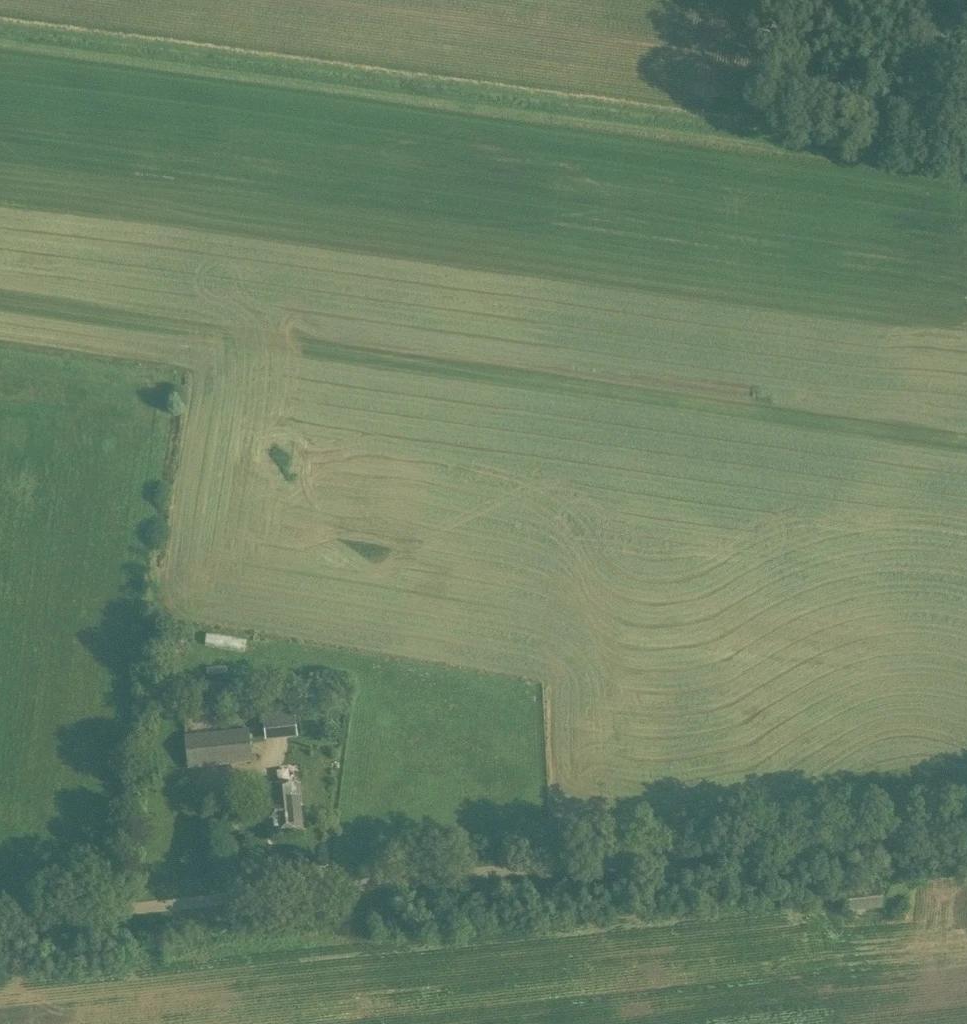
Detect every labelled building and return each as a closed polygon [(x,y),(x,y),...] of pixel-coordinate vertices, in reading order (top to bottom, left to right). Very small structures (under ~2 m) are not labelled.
[(267,738),(300,738),(300,713),(267,713),(267,738)] [(188,769),(252,763),(250,729),(185,735),(188,769)] [(273,833),(303,829),(300,807),(303,807),(300,785),(266,789),(268,811),(271,811),(273,833)] [(850,925),(881,922),(879,897),(848,900),(850,925)]
